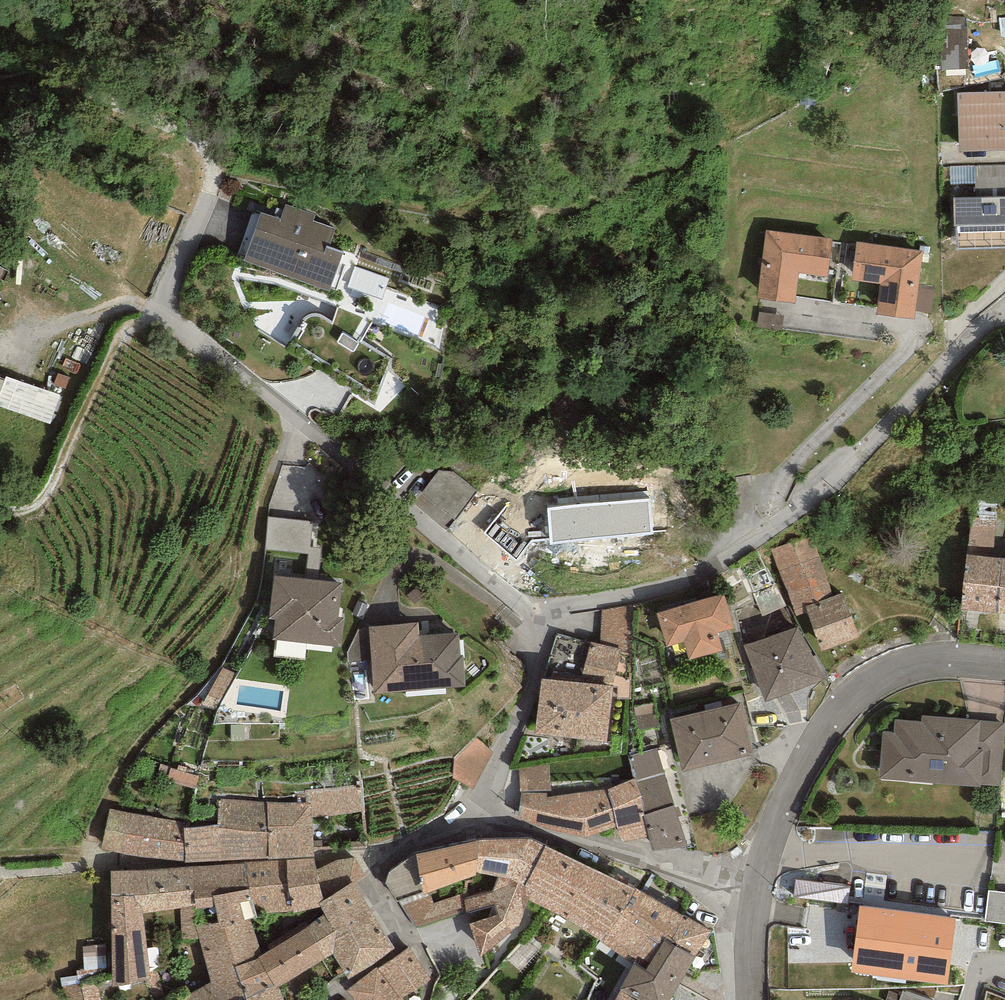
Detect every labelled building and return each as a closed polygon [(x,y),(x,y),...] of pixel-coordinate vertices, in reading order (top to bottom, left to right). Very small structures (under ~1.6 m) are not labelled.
[(967,16),(938,17),(940,71),(969,69),(967,16)] [(958,92),(959,152),(1004,150),(1004,91),(958,92)] [(974,183),(974,165),(949,167),(950,184),(974,183)] [(974,165),(974,183),(975,197),(1004,196),(1004,165),(974,165)] [(953,197),(954,226),(958,226),(958,233),(1004,232),(1004,196),(975,197),(953,197)] [(329,291),(343,253),(329,248),(335,229),(313,221),(315,215),(286,205),(281,219),(261,213),(244,261),(329,291)] [(833,238),(767,230),(758,298),(795,303),(799,273),(828,277),(833,238)] [(924,250),(857,242),(851,280),(880,284),(876,315),(914,319),(915,311),(919,285),(924,250)] [(935,287),(919,285),(915,311),(931,313),(935,287)] [(784,315),(759,312),(757,327),(782,330),(784,315)] [(375,405),(392,359),(333,321),(329,319),(324,316),(316,314),(311,314),(307,316),(303,319),(285,349),(375,405)] [(0,373),(0,402),(45,419),(54,394),(0,373)] [(453,473),(438,471),(423,495),(456,522),(478,493),(453,473)] [(649,499),(548,508),(551,543),(653,534),(649,499)] [(265,546),(311,549),(313,516),(268,513),(265,546)] [(992,557),(996,520),(971,517),(967,554),(992,557)] [(813,536),(771,549),(796,616),(808,612),(806,606),(833,596),(813,536)] [(962,610),(997,613),(1002,557),(992,557),(967,554),(962,610)] [(997,613),(1004,614),(1004,558),(1002,557),(997,613)] [(275,619),(273,639),(341,647),(344,618),(338,618),(341,583),(274,576),(270,619),(275,619)] [(427,591),(419,581),(406,592),(415,602),(427,591)] [(808,612),(821,651),(859,637),(843,592),(833,596),(806,606),(808,612)] [(684,642),(689,660),(722,651),(717,633),(733,628),(723,594),(657,613),(666,647),(684,642)] [(632,605),(602,610),(600,644),(622,650),(630,652),(632,605)] [(371,660),(374,693),(466,686),(463,655),(461,655),(459,633),(420,635),(419,623),(369,626),(369,630),(371,660)] [(743,645),(765,702),(826,678),(797,627),(743,645)] [(348,661),(371,660),(369,630),(358,630),(347,652),(348,661)] [(606,742),(613,685),(622,650),(600,644),(591,642),(580,682),(542,679),(535,734),(606,742)] [(236,672),(223,664),(207,690),(220,700),(236,672)] [(655,700),(634,704),(637,725),(659,721),(655,700)] [(753,756),(741,703),(670,719),(682,772),(753,756)] [(883,731),(879,779),(981,787),(981,785),(984,750),(977,750),(980,720),(922,715),(921,722),(894,719),(893,732),(883,731)] [(981,785),(998,786),(1004,722),(980,720),(977,750),(984,750),(981,785)] [(494,745),(477,736),(454,757),(454,773),(462,777),(474,783),(494,745)] [(635,778),(636,781),(665,773),(657,748),(628,756),(635,778)] [(200,773),(161,761),(157,774),(195,786),(200,773)] [(549,765),(519,769),(521,793),(546,792),(551,792),(549,765)] [(665,773),(636,781),(643,815),(648,836),(653,853),(687,848),(665,773)] [(546,792),(521,793),(518,818),(587,837),(618,825),(622,843),(648,836),(643,815),(636,781),(635,778),(608,789),(546,797),(546,792)] [(361,783),(304,789),(306,804),(266,802),(269,859),(314,855),(312,817),(363,812),(361,783)] [(266,802),(220,799),(218,824),(222,860),(269,859),(266,802)] [(186,862),(184,828),(185,823),(110,809),(102,849),(186,862)] [(186,862),(222,860),(218,824),(184,828),(186,862)] [(530,838),(478,839),(477,871),(500,875),(492,891),(465,899),(467,913),(495,906),(498,913),(469,924),(480,957),(530,917),(529,901),(524,886),(546,846),(530,838)] [(476,875),(477,871),(478,839),(417,853),(424,893),(430,891),(476,875)] [(634,891),(635,889),(546,846),(524,886),(529,901),(601,941),(621,916),(634,891)] [(397,902),(399,900),(424,893),(417,853),(389,873),(385,884),(397,902)] [(336,859),(317,870),(323,900),(354,882),(355,884),(366,877),(355,856),(336,859)] [(245,862),(245,864),(255,914),(294,912),(321,907),(319,904),(323,900),(317,870),(314,859),(287,860),(245,862)] [(245,864),(193,866),(195,905),(195,909),(214,906),(219,923),(250,918),(256,917),(255,914),(245,864)] [(193,866),(145,871),(150,911),(180,907),(181,939),(198,937),(195,927),(195,909),(195,905),(193,866)] [(150,911),(145,871),(111,872),(113,987),(150,979),(143,912),(150,911)] [(348,980),(395,948),(355,884),(354,882),(323,900),(319,904),(321,907),(325,915),(307,929),(326,959),(332,954),(348,980)] [(684,916),(635,889),(634,891),(621,916),(662,945),(664,939),(671,942),(684,916)] [(465,899),(463,894),(434,903),(430,891),(424,893),(399,900),(416,927),(467,913),(465,899)] [(989,891),(985,921),(1004,924),(1004,893),(989,891)] [(899,979),(908,912),(860,906),(851,972),(899,979)] [(957,919),(908,912),(899,979),(948,985),(957,919)] [(646,971),(662,945),(621,916),(601,941),(634,964),(646,971)] [(712,931),(684,916),(671,942),(695,957),(712,931)] [(195,927),(198,937),(210,982),(216,999),(248,999),(247,998),(235,967),(259,959),(263,956),(250,918),(219,923),(195,927)] [(278,987),(326,959),(307,929),(263,956),(259,959),(235,967),(247,998),(274,984),(278,987)] [(664,939),(662,945),(646,971),(634,964),(620,990),(622,991),(617,999),(670,999),(695,957),(671,942),(664,939)] [(105,944),(83,946),(84,970),(76,971),(77,975),(60,978),(62,986),(95,979),(94,975),(106,972),(107,967),(105,944)] [(430,979),(410,947),(378,970),(401,999),(402,999),(430,979)] [(378,970),(376,967),(347,990),(356,999),(401,999),(378,970)] [(62,986),(65,999),(99,999),(95,979),(62,986)] [(210,982),(175,999),(216,999),(210,982)] [(278,987),(274,984),(247,998),(248,999),(283,999),(278,987)] [(902,991),(899,999),(929,999),(902,991)]
